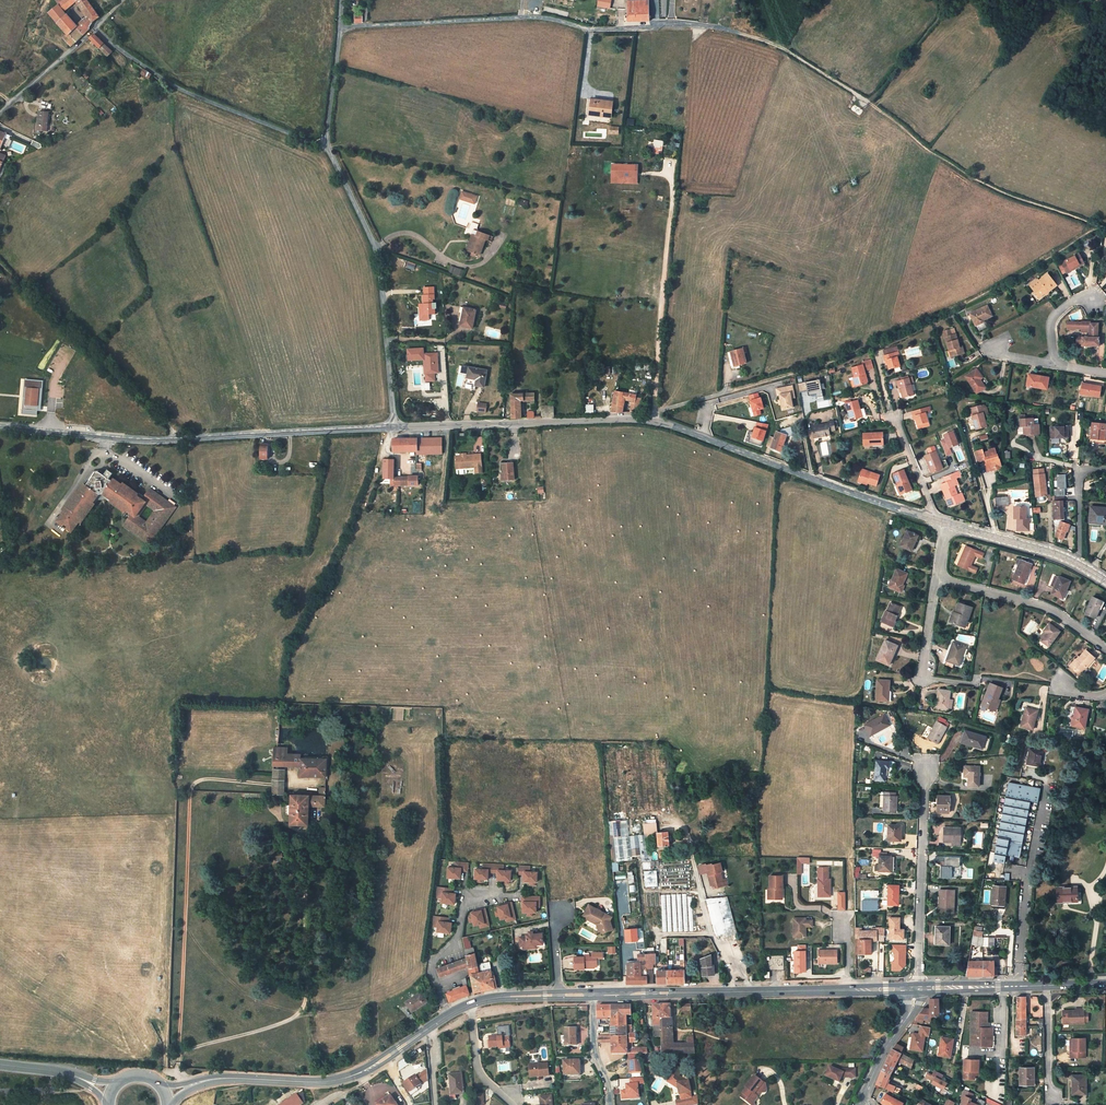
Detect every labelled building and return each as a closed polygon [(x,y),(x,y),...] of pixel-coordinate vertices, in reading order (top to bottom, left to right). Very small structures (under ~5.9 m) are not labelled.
[(51,4),(55,8),(45,17),(63,39),(59,42),(64,49),(66,51),(84,34),(85,31),(88,28),(96,22),(84,2),(87,0),(56,0),(51,4)] [(640,0),(634,1),(634,0),(626,0),(626,9),(650,9),(649,0),(640,0)] [(354,17),(354,24),(367,24),(369,9),(364,8),(362,17),(354,17)] [(650,21),(650,9),(626,9),(627,22),(650,21)] [(85,42),(104,60),(108,56),(90,38),(85,42)] [(143,69),(140,74),(149,79),(152,74),(143,69)] [(139,74),(135,79),(144,85),(147,80),(139,74)] [(611,118),(612,102),(591,100),(589,116),(611,118)] [(37,130),(45,131),(47,114),(39,113),(37,130)] [(2,150),(10,135),(0,131),(0,149),(2,150)] [(662,155),(664,141),(653,140),(652,154),(662,155)] [(630,189),(630,185),(630,184),(631,179),(631,174),(631,171),(626,171),(626,174),(620,174),(620,179),(615,179),(615,185),(614,194),(614,199),(619,199),(619,194),(619,189),(630,189)] [(455,198),(453,206),(468,211),(470,203),(455,198)] [(469,243),(466,242),(460,257),(470,261),(476,246),(481,248),(483,243),(470,238),(469,243)] [(458,256),(460,257),(466,242),(464,241),(458,256)] [(1084,265),(1079,254),(1061,263),(1066,272),(1074,268),(1075,269),(1084,265)] [(448,272),(463,277),(466,271),(451,265),(448,272)] [(1057,286),(1047,274),(1038,281),(1031,287),(1039,298),(1044,293),(1047,291),(1048,293),(1057,286)] [(428,321),(425,294),(415,295),(416,302),(415,303),(416,311),(413,311),(414,318),(417,318),(418,323),(428,321)] [(970,314),(976,326),(981,323),(980,322),(983,320),(992,316),(987,306),(970,314)] [(453,333),(464,335),(467,316),(456,314),(453,333)] [(1081,332),(1089,332),(1089,338),(1076,337),(1076,344),(1082,344),(1082,346),(1099,346),(1099,338),(1098,338),(1098,324),(1091,324),(1091,322),(1081,322),(1081,323),(1081,329),(1081,332)] [(956,335),(945,338),(949,351),(952,350),(953,356),(964,353),(962,347),(961,347),(959,348),(957,340),(956,335)] [(408,361),(424,360),(424,348),(407,349),(408,361)] [(741,349),(729,352),(732,366),(744,363),(741,349)] [(890,369),(900,366),(897,357),(896,357),(894,353),(884,356),(885,360),(887,359),(888,364),(890,369)] [(868,384),(865,371),(874,368),(871,360),(862,363),(863,365),(852,368),(855,377),(858,387),(868,384)] [(421,389),(430,388),(429,381),(433,381),(431,361),(417,362),(419,382),(421,382),(421,389)] [(635,366),(634,378),(645,378),(646,366),(635,366)] [(977,370),(966,377),(977,393),(985,388),(980,379),(978,377),(980,375),(977,370)] [(462,374),(460,386),(469,388),(469,392),(478,394),(481,377),(462,374)] [(1027,386),(1047,389),(1049,378),(1038,376),(1038,377),(1029,376),(1027,386)] [(896,381),(898,388),(900,388),(902,392),(904,398),(914,395),(911,385),(910,383),(913,382),(912,377),(896,381)] [(824,398),(820,380),(798,384),(800,392),(808,391),(809,396),(816,395),(817,399),(824,398)] [(1079,381),(1077,391),(1081,391),(1082,385),(1088,386),(1088,385),(1088,383),(1079,381)] [(1101,387),(1088,385),(1088,386),(1082,385),(1081,391),(1081,394),(1099,397),(1101,387)] [(778,395),(780,395),(781,400),(782,404),(783,409),(794,407),(792,398),(790,392),(794,392),(792,386),(777,389),(778,395)] [(41,392),(29,391),(28,401),(27,408),(24,408),(24,413),(39,415),(41,392)] [(613,391),(610,414),(620,414),(621,399),(629,400),(628,413),(636,413),(637,401),(637,397),(636,397),(636,395),(634,395),(634,394),(613,391)] [(759,398),(757,393),(750,395),(751,400),(750,401),(754,416),(760,414),(759,409),(763,408),(760,398),(759,398)] [(506,396),(507,420),(516,419),(515,403),(528,402),(528,394),(506,396)] [(858,400),(846,403),(851,421),(867,416),(864,408),(861,409),(858,400)] [(973,420),(976,429),(987,426),(983,416),(988,415),(985,406),(984,405),(982,404),(969,408),(972,416),(973,416),(975,420),(973,420)] [(594,414),(594,405),(585,405),(585,414),(594,414)] [(536,407),(537,419),(550,418),(549,407),(536,407)] [(928,423),(926,413),(931,412),(930,407),(923,409),(912,412),(913,416),(915,415),(916,420),(918,425),(928,423)] [(480,412),(472,411),(471,419),(479,420),(480,412)] [(794,424),(792,416),(775,421),(777,429),(794,424)] [(1024,435),(1034,435),(1039,435),(1039,425),(1033,425),(1033,418),(1025,419),(1020,419),(1020,428),(1023,428),(1024,435)] [(828,424),(811,427),(814,438),(830,436),(830,432),(835,431),(834,420),(827,421),(828,424)] [(750,437),(748,443),(761,447),(768,425),(757,423),(756,428),(752,438),(750,437)] [(1092,423),(1090,439),(1105,441),(1105,430),(1105,424),(1092,423)] [(1068,427),(1051,428),(1051,438),(1068,438),(1068,427)] [(946,438),(941,440),(946,456),(953,453),(951,447),(960,444),(954,429),(944,433),(946,438)] [(1105,441),(1090,439),(1090,442),(1105,444),(1105,430),(1105,441)] [(782,451),(787,435),(777,432),(774,439),(770,437),(767,446),(775,449),(774,451),(780,453),(781,451),(782,451)] [(883,433),(862,434),(863,446),(869,445),(874,445),(874,444),(884,444),(883,433)] [(927,456),(935,452),(933,447),(925,451),(927,456)] [(438,448),(420,449),(420,460),(415,460),(415,461),(415,465),(439,464),(438,448)] [(988,451),(983,452),(982,449),(975,451),(978,462),(985,460),(986,463),(985,465),(987,471),(991,470),(991,468),(995,467),(995,469),(999,468),(1001,465),(999,459),(998,459),(997,454),(996,454),(994,448),(988,449),(988,451)] [(390,462),(415,461),(415,460),(414,449),(390,450),(390,462)] [(927,456),(925,456),(931,473),(943,468),(936,452),(935,452),(927,456)] [(257,453),(256,467),(264,467),(264,462),(264,453),(257,453)] [(456,465),(451,465),(451,478),(470,476),(470,482),(477,482),(476,463),(461,464),(456,465)] [(500,465),(501,475),(504,474),(504,482),(513,481),(511,465),(500,465)] [(880,476),(862,469),(858,480),(868,483),(877,486),(880,476)] [(1037,497),(1046,495),(1044,474),(1043,474),(1042,469),(1034,470),(1035,475),(1034,475),(1037,497)] [(124,513),(125,511),(130,515),(122,526),(149,544),(177,507),(174,505),(176,504),(169,499),(168,500),(150,488),(143,496),(122,482),(121,484),(113,478),(111,481),(108,479),(112,473),(106,470),(102,475),(97,471),(93,472),(85,485),(82,483),(76,491),(74,490),(61,510),(63,511),(55,522),(71,533),(78,522),(81,524),(94,504),(93,503),(98,495),(101,494),(109,500),(108,502),(124,513)] [(378,470),(379,489),(387,489),(388,496),(416,495),(415,486),(391,487),(391,470),(378,470)] [(912,490),(903,471),(894,475),(898,485),(902,494),(912,490)] [(943,484),(945,490),(944,491),(947,498),(948,498),(952,506),(961,502),(958,494),(954,486),(958,484),(956,478),(961,477),(958,471),(945,476),(947,482),(943,484)] [(1067,479),(1067,474),(1057,474),(1057,480),(1053,480),(1053,488),(1054,488),(1054,496),(1066,495),(1065,487),(1071,487),(1071,479),(1067,479)] [(998,506),(1013,505),(1012,497),(999,497),(999,501),(996,501),(996,506),(998,506)] [(1064,518),(1062,501),(1056,502),(1052,502),(1053,519),(1062,523),(1061,519),(1064,518)] [(1018,530),(1029,531),(1029,530),(1033,530),(1033,523),(1033,519),(1029,518),(1029,519),(1026,519),(1026,518),(1026,517),(1026,511),(1026,507),(1014,507),(1014,517),(1019,517),(1019,518),(1019,519),(1018,519),(1018,530)] [(1091,507),(1090,523),(1105,524),(1105,508),(1091,507)] [(1054,535),(1063,539),(1068,525),(1062,523),(1053,519),(1054,535)] [(917,535),(907,531),(900,546),(911,551),(913,546),(912,545),(917,535)] [(983,554),(966,547),(958,566),(975,573),(977,569),(970,566),(975,555),(981,558),(983,554)] [(1032,565),(1021,560),(1013,579),(1022,583),(1026,576),(1027,577),(1032,565)] [(907,574),(896,569),(889,587),(901,592),(904,586),(902,585),(902,584),(903,584),(907,574)] [(1070,581),(1059,577),(1051,594),(1060,598),(1061,598),(1065,589),(1066,589),(1070,581)] [(1065,600),(1067,594),(1068,591),(1066,589),(1065,589),(1061,598),(1060,598),(1060,599),(1063,601),(1065,600)] [(1101,602),(1092,598),(1084,614),(1095,618),(1099,609),(1098,609),(1101,602)] [(901,608),(890,603),(887,611),(886,611),(881,621),(894,627),(896,622),(895,621),(894,621),(895,617),(896,618),(901,608)] [(965,627),(972,608),(958,603),(955,613),(956,613),(955,617),(951,616),(949,622),(965,627)] [(1060,632),(1049,624),(1043,631),(1047,634),(1041,641),(1049,647),(1060,632)] [(894,645),(885,641),(876,660),(888,666),(893,655),(890,653),(894,645)] [(966,646),(953,642),(947,661),(954,664),(959,665),(966,646)] [(1094,658),(1085,650),(1079,658),(1077,660),(1076,659),(1069,666),(1078,673),(1084,666),(1086,667),(1094,658)] [(1078,673),(1080,675),(1086,667),(1084,666),(1078,673)] [(891,701),(892,692),(891,691),(889,691),(890,680),(877,680),(876,700),(891,701)] [(1002,689),(990,684),(982,704),(987,706),(987,708),(996,711),(999,702),(997,701),(998,699),(1002,689)] [(939,690),(936,707),(947,709),(948,699),(949,699),(950,691),(939,690)] [(1084,728),(1088,709),(1076,707),(1073,719),(1076,720),(1075,727),(1084,728)] [(1037,711),(1026,708),(1021,727),(1033,730),(1037,711)] [(889,724),(883,715),(865,725),(870,736),(877,733),(876,731),(889,724)] [(937,721),(928,738),(938,743),(946,727),(944,725),(937,721)] [(877,733),(890,726),(889,724),(876,731),(877,733)] [(985,737),(965,731),(962,743),(971,746),(971,745),(982,748),(985,737)] [(1040,766),(1043,752),(1030,749),(1027,764),(1040,766)] [(267,801),(278,802),(280,774),(295,775),(295,786),(321,788),(323,769),(296,767),(297,762),(281,761),(281,756),(272,755),(269,755),(267,801)] [(889,762),(876,761),(874,780),(885,781),(886,768),(889,768),(889,762)] [(979,786),(979,767),(965,766),(965,773),(969,773),(969,777),(968,786),(979,786)] [(1040,789),(1008,783),(993,861),(1004,863),(1006,855),(1019,857),(1030,801),(1038,803),(1040,789)] [(896,793),(884,792),(884,796),(883,807),(883,811),(896,812),(897,796),(895,796),(896,793)] [(949,796),(938,796),(938,812),(949,812),(949,796)] [(290,803),(291,801),(285,800),(285,803),(285,814),(281,813),(280,822),(284,823),(283,833),(302,835),(304,816),(318,817),(319,805),(313,805),(290,803)] [(644,824),(646,833),(658,833),(656,823),(644,824)] [(902,826),(888,825),(887,840),(900,841),(900,836),(901,836),(902,826)] [(960,828),(944,828),(944,842),(952,842),(952,846),(959,846),(960,834),(961,834),(961,830),(960,830),(960,828)] [(671,845),(669,832),(658,833),(660,847),(671,845)] [(890,871),(890,856),(887,856),(887,853),(881,852),(881,856),(879,856),(879,871),(890,871)] [(952,857),(935,856),(935,861),(941,861),(944,861),(944,866),(941,866),(941,878),(951,878),(952,867),(952,857)] [(802,863),(810,863),(810,857),(798,857),(797,874),(802,874),(802,863)] [(686,861),(664,862),(664,868),(661,868),(662,887),(690,886),(689,868),(686,868),(686,861)] [(469,863),(455,863),(455,869),(448,868),(448,879),(461,879),(461,876),(461,872),(468,872),(469,863)] [(494,864),(483,864),(483,870),(476,870),(476,879),(477,880),(482,880),(486,880),(488,880),(489,873),(494,873),(494,864)] [(505,865),(494,864),(494,873),(498,873),(498,880),(501,881),(504,881),(509,881),(511,881),(512,871),(505,871),(505,865)] [(723,872),(721,864),(713,866),(713,865),(707,866),(707,865),(699,867),(701,875),(708,873),(709,876),(711,884),(713,883),(713,885),(714,888),(724,886),(723,881),(721,873),(723,872)] [(532,866),(521,866),(521,874),(525,875),(525,882),(531,882),(536,882),(538,882),(538,873),(531,872),(532,866)] [(866,874),(860,874),(860,867),(855,867),(855,878),(866,878),(866,874)] [(658,887),(657,870),(643,871),(645,888),(658,887)] [(830,871),(820,871),(820,895),(832,895),(832,889),(831,889),(831,887),(832,887),(832,879),(830,879),(830,871)] [(783,877),(770,877),(770,889),(768,889),(768,899),(783,898),(783,877)] [(1004,903),(1005,887),(996,887),(996,884),(994,884),(993,886),(992,904),(998,904),(998,903),(1004,903)] [(899,885),(888,885),(888,905),(897,905),(897,899),(899,899),(899,885)] [(453,890),(437,887),(435,898),(442,899),(441,903),(454,905),(455,897),(455,895),(452,895),(453,890)] [(1077,887),(1057,887),(1057,902),(1064,902),(1064,900),(1077,900),(1077,887)] [(954,890),(939,890),(939,905),(954,906),(954,890)] [(686,894),(661,895),(663,933),(694,932),(692,897),(686,898),(686,894)] [(541,895),(523,895),(524,899),(524,902),(525,902),(525,907),(525,912),(529,912),(534,911),(538,911),(538,906),(538,901),(541,901),(541,895)] [(727,897),(706,899),(715,934),(718,936),(719,939),(737,934),(734,924),(727,897)] [(516,919),(512,901),(507,903),(508,904),(503,905),(498,906),(499,910),(500,915),(501,919),(507,918),(511,916),(512,920),(516,919)] [(611,916),(588,905),(582,917),(597,924),(600,933),(613,929),(609,920),(611,916)] [(477,912),(472,914),(473,917),(474,922),(475,926),(480,925),(485,923),(486,927),(490,925),(486,908),(481,910),(481,911),(477,912)] [(800,916),(788,917),(788,930),(791,930),(791,936),(801,935),(800,925),(807,925),(807,918),(800,918),(800,916)] [(449,919),(432,917),(431,927),(437,928),(437,933),(449,934),(451,926),(451,924),(448,924),(449,919)] [(900,918),(890,918),(890,939),(904,939),(904,931),(899,931),(899,929),(900,918)] [(633,935),(632,924),(621,924),(622,936),(633,935)] [(949,944),(950,927),(936,926),(936,931),(937,931),(937,944),(949,944)] [(975,926),(971,944),(982,946),(994,946),(994,938),(982,937),(982,932),(981,931),(982,927),(975,926)] [(861,928),(855,928),(855,939),(859,939),(871,939),(871,940),(877,940),(877,937),(884,937),(884,928),(876,928),(876,930),(861,931),(861,928)] [(527,936),(520,936),(520,945),(522,945),(523,949),(528,948),(527,945),(536,944),(542,944),(541,934),(536,934),(533,934),(533,932),(529,932),(529,934),(527,934),(527,936)] [(462,938),(465,949),(472,947),(469,936),(462,938)] [(871,939),(859,939),(855,939),(855,954),(859,953),(871,953),(871,940),(871,939)] [(799,951),(799,940),(788,940),(789,968),(796,968),(796,967),(800,966),(799,956),(796,956),(796,952),(799,951)] [(832,947),(813,947),(813,960),(832,960),(832,947)] [(466,969),(470,976),(478,974),(475,962),(472,951),(465,952),(466,959),(434,972),(439,980),(466,969)] [(583,956),(574,957),(574,968),(584,968),(584,967),(584,966),(594,966),(597,965),(596,957),(602,957),(602,952),(591,952),(591,956),(589,956),(583,956)] [(647,964),(647,954),(639,954),(640,976),(641,984),(646,983),(645,964),(647,964)] [(709,956),(700,960),(701,976),(713,975),(712,965),(710,965),(709,956)] [(969,958),(968,960),(965,976),(994,976),(993,961),(979,961),(979,958),(969,958)] [(470,976),(475,992),(493,986),(497,986),(497,972),(494,973),(490,960),(475,962),(478,974),(470,976)] [(630,976),(634,976),(634,963),(623,963),(623,972),(630,971),(630,976)] [(661,971),(662,983),(668,983),(679,983),(678,972),(677,965),(672,966),(672,970),(661,971)] [(650,971),(651,984),(662,983),(661,971),(650,971)] [(641,984),(640,976),(634,976),(630,976),(623,977),(623,972),(621,972),(619,972),(621,985),(631,984),(641,984)] [(687,972),(678,972),(679,983),(684,982),(683,976),(687,976),(687,972)] [(463,987),(445,993),(449,1001),(468,995),(465,980),(461,981),(463,987)] [(425,1002),(418,992),(413,996),(414,997),(408,1001),(407,1000),(403,1003),(410,1011),(417,1006),(418,1007),(425,1002)] [(1015,1036),(1026,1036),(1026,1024),(1026,1023),(1025,997),(1017,997),(1017,1019),(1015,1019),(1015,1036)] [(930,1016),(938,1016),(938,999),(929,999),(929,1008),(922,1008),(912,1021),(922,1023),(923,1020),(930,1022),(930,1016)] [(660,1017),(660,1003),(658,1004),(652,1004),(652,1017),(655,1017),(660,1017)] [(669,1016),(669,1004),(660,1003),(660,1017),(669,1016)] [(696,1008),(696,1004),(682,1004),(679,1004),(680,1010),(688,1010),(688,1013),(691,1013),(691,1008),(696,1008)] [(610,1016),(610,1005),(607,1005),(597,1005),(596,1005),(596,1017),(610,1016)] [(632,1018),(632,1005),(619,1005),(610,1005),(610,1016),(618,1016),(618,1025),(610,1025),(610,1027),(626,1026),(626,1025),(632,1024),(632,1018)] [(1084,1010),(1075,1010),(1075,1011),(1070,1011),(1070,1013),(1062,1013),(1062,1023),(1068,1023),(1068,1024),(1084,1024),(1084,1022),(1084,1013),(1084,1010)] [(985,1012),(969,1012),(969,1046),(991,1046),(991,1028),(987,1028),(985,1028),(985,1024),(985,1012)] [(618,1016),(610,1016),(610,1025),(618,1025),(618,1016)] [(694,1046),(693,1037),(686,1037),(686,1043),(671,1044),(671,1027),(669,1027),(669,1016),(660,1017),(661,1036),(661,1054),(694,1054),(694,1046)] [(660,1017),(655,1017),(652,1017),(652,1036),(661,1036),(660,1017)] [(508,1025),(496,1027),(497,1032),(498,1031),(499,1037),(508,1035),(509,1035),(508,1025)] [(926,1036),(929,1036),(931,1027),(920,1025),(919,1033),(912,1032),(910,1049),(923,1052),(926,1036)] [(626,1029),(626,1026),(610,1027),(611,1037),(626,1038),(626,1029)] [(575,1028),(565,1028),(565,1045),(576,1045),(575,1028)] [(626,1038),(627,1054),(629,1054),(637,1054),(647,1054),(646,1049),(633,1048),(632,1029),(626,1029),(626,1038)] [(498,1047),(503,1046),(505,1047),(509,1047),(508,1035),(499,1037),(497,1037),(497,1036),(488,1037),(489,1048),(498,1047)] [(611,1054),(627,1054),(626,1038),(611,1037),(611,1054)] [(949,1057),(952,1039),(941,1037),(939,1048),(941,1048),(940,1056),(949,1057)] [(1072,1039),(1072,1051),(1070,1051),(1070,1058),(1084,1057),(1084,1039),(1072,1039)] [(900,1053),(903,1048),(896,1043),(892,1048),(900,1053)] [(896,1061),(900,1053),(892,1048),(886,1061),(894,1066),(896,1061)] [(896,1061),(904,1065),(908,1056),(900,1053),(896,1061)] [(904,1065),(910,1068),(914,1059),(908,1056),(904,1065)] [(579,1060),(564,1061),(564,1075),(579,1074),(579,1060)] [(963,1060),(963,1080),(975,1080),(975,1076),(975,1072),(978,1072),(978,1060),(963,1060)] [(636,1061),(629,1061),(628,1073),(641,1074),(638,1061),(636,1061)] [(890,1075),(894,1066),(886,1061),(881,1071),(890,1075)] [(529,1065),(530,1076),(540,1074),(540,1076),(540,1077),(550,1076),(548,1064),(539,1065),(539,1063),(529,1065)] [(839,1069),(831,1065),(827,1074),(841,1081),(844,1074),(845,1074),(845,1076),(857,1076),(857,1068),(840,1068),(839,1069)] [(1033,1079),(1033,1068),(1019,1068),(1019,1085),(1032,1085),(1032,1079),(1033,1079)] [(942,1079),(944,1075),(934,1070),(930,1078),(933,1080),(932,1083),(945,1089),(948,1082),(942,1079)] [(681,1077),(673,1071),(667,1081),(678,1088),(679,1087),(680,1091),(678,1091),(679,1094),(680,1093),(681,1099),(691,1096),(690,1091),(691,1091),(688,1079),(682,1081),(681,1077)] [(888,1078),(890,1075),(881,1071),(879,1075),(887,1080),(888,1078)] [(766,1085),(766,1082),(763,1081),(754,1074),(745,1086),(746,1087),(743,1092),(748,1096),(746,1099),(750,1102),(754,1102),(754,1101),(757,1097),(757,1094),(759,1092),(761,1091),(766,1085)] [(875,1084),(884,1088),(884,1087),(897,1094),(900,1089),(888,1083),(886,1083),(887,1080),(879,1075),(875,1084)] [(415,1078),(403,1087),(411,1097),(418,1093),(416,1090),(427,1082),(426,1076),(418,1082),(415,1078)] [(1075,1095),(1086,1095),(1085,1076),(1072,1076),(1071,1086),(1075,1086),(1075,1095)] [(630,1084),(626,1084),(626,1091),(620,1091),(620,1097),(628,1097),(628,1094),(637,1094),(637,1083),(644,1083),(643,1078),(630,1078),(630,1084)] [(458,1085),(443,1086),(444,1095),(447,1095),(448,1104),(460,1104),(458,1085)] [(984,1103),(973,1099),(975,1093),(964,1089),(961,1099),(962,1100),(960,1104),(983,1104),(984,1103)] [(304,1104),(297,1094),(280,1104),(302,1104),(304,1104)] [(885,1094),(881,1102),(886,1104),(902,1104),(903,1103),(885,1094)] [(676,1100),(677,1104),(691,1104),(697,1104),(696,1095),(691,1096),(681,1099),(676,1100)]
